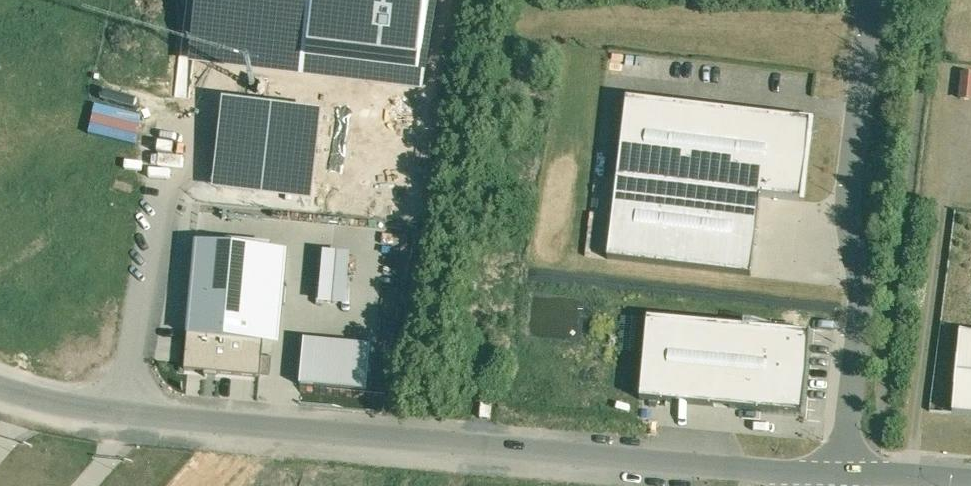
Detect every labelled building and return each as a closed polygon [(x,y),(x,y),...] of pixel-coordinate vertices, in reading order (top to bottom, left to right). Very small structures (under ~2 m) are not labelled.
[(198,47),(303,62),(305,77),(428,97),(443,0),(204,0),(198,47)] [(194,53),(187,101),(218,105),(225,58),(194,53)] [(962,74),(960,98),(970,99),(970,75),(962,74)] [(814,126),(626,103),(617,178),(760,195),(804,201),(814,126)] [(760,195),(617,178),(607,259),(751,276),(760,195)] [(197,244),(186,369),(260,375),(262,342),(280,344),(288,252),(197,244)] [(315,304),(342,304),(343,252),(316,251),(315,304)] [(804,334),(640,319),(633,399),(797,413),(804,334)] [(961,333),(953,414),(970,416),(970,333),(961,333)] [(305,339),(301,384),(367,391),(371,346),(305,339)]
